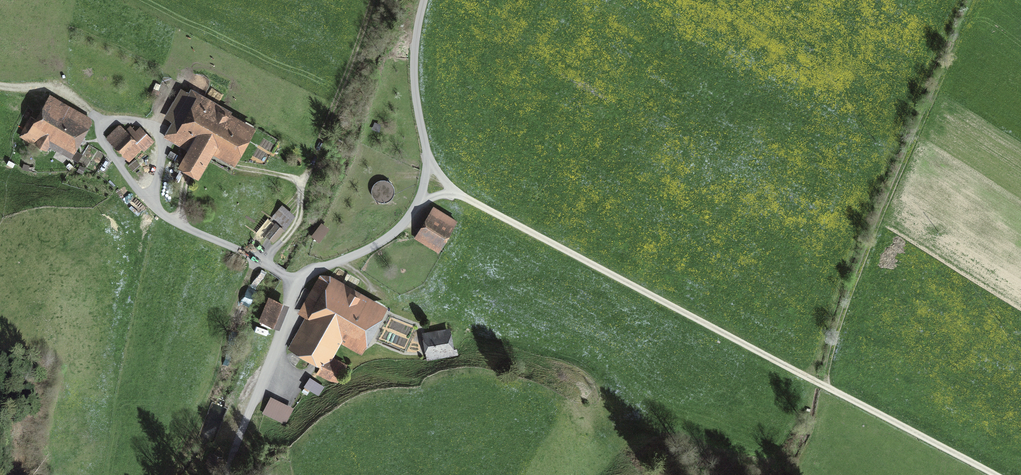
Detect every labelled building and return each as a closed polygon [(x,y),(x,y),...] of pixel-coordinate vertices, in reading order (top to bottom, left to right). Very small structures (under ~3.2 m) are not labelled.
[(248,132),(187,98),(186,100),(178,96),(166,117),(174,121),(165,137),(190,152),(181,168),(197,176),(213,148),(233,159),(248,132)] [(72,108),(68,112),(50,101),(39,121),(33,118),(24,133),(30,136),(28,139),(47,149),(53,140),(70,150),(87,119),(72,108)] [(109,138),(129,161),(151,141),(144,133),(134,141),(121,127),(109,138)] [(284,231),(292,219),(280,209),(271,220),(276,224),(282,229),(284,231)] [(435,209),(417,239),(438,251),(456,221),(435,209)] [(323,234),(331,224),(325,219),(316,230),(323,234)] [(266,236),(273,241),(282,229),(276,224),(266,236)] [(323,273),(301,312),(307,315),(290,346),(323,365),(327,358),(340,334),(358,345),(377,311),(359,301),(362,295),(323,273)] [(270,299),(262,318),(275,323),(283,304),(270,299)] [(425,337),(429,360),(449,356),(445,334),(425,337)] [(323,365),(319,372),(333,379),(340,365),(327,358),(323,365)] [(305,387),(317,395),(322,388),(310,379),(305,387)] [(290,410),(269,400),(262,413),(283,423),(290,410)] [(212,455),(208,466),(219,470),(223,459),(212,455)]
